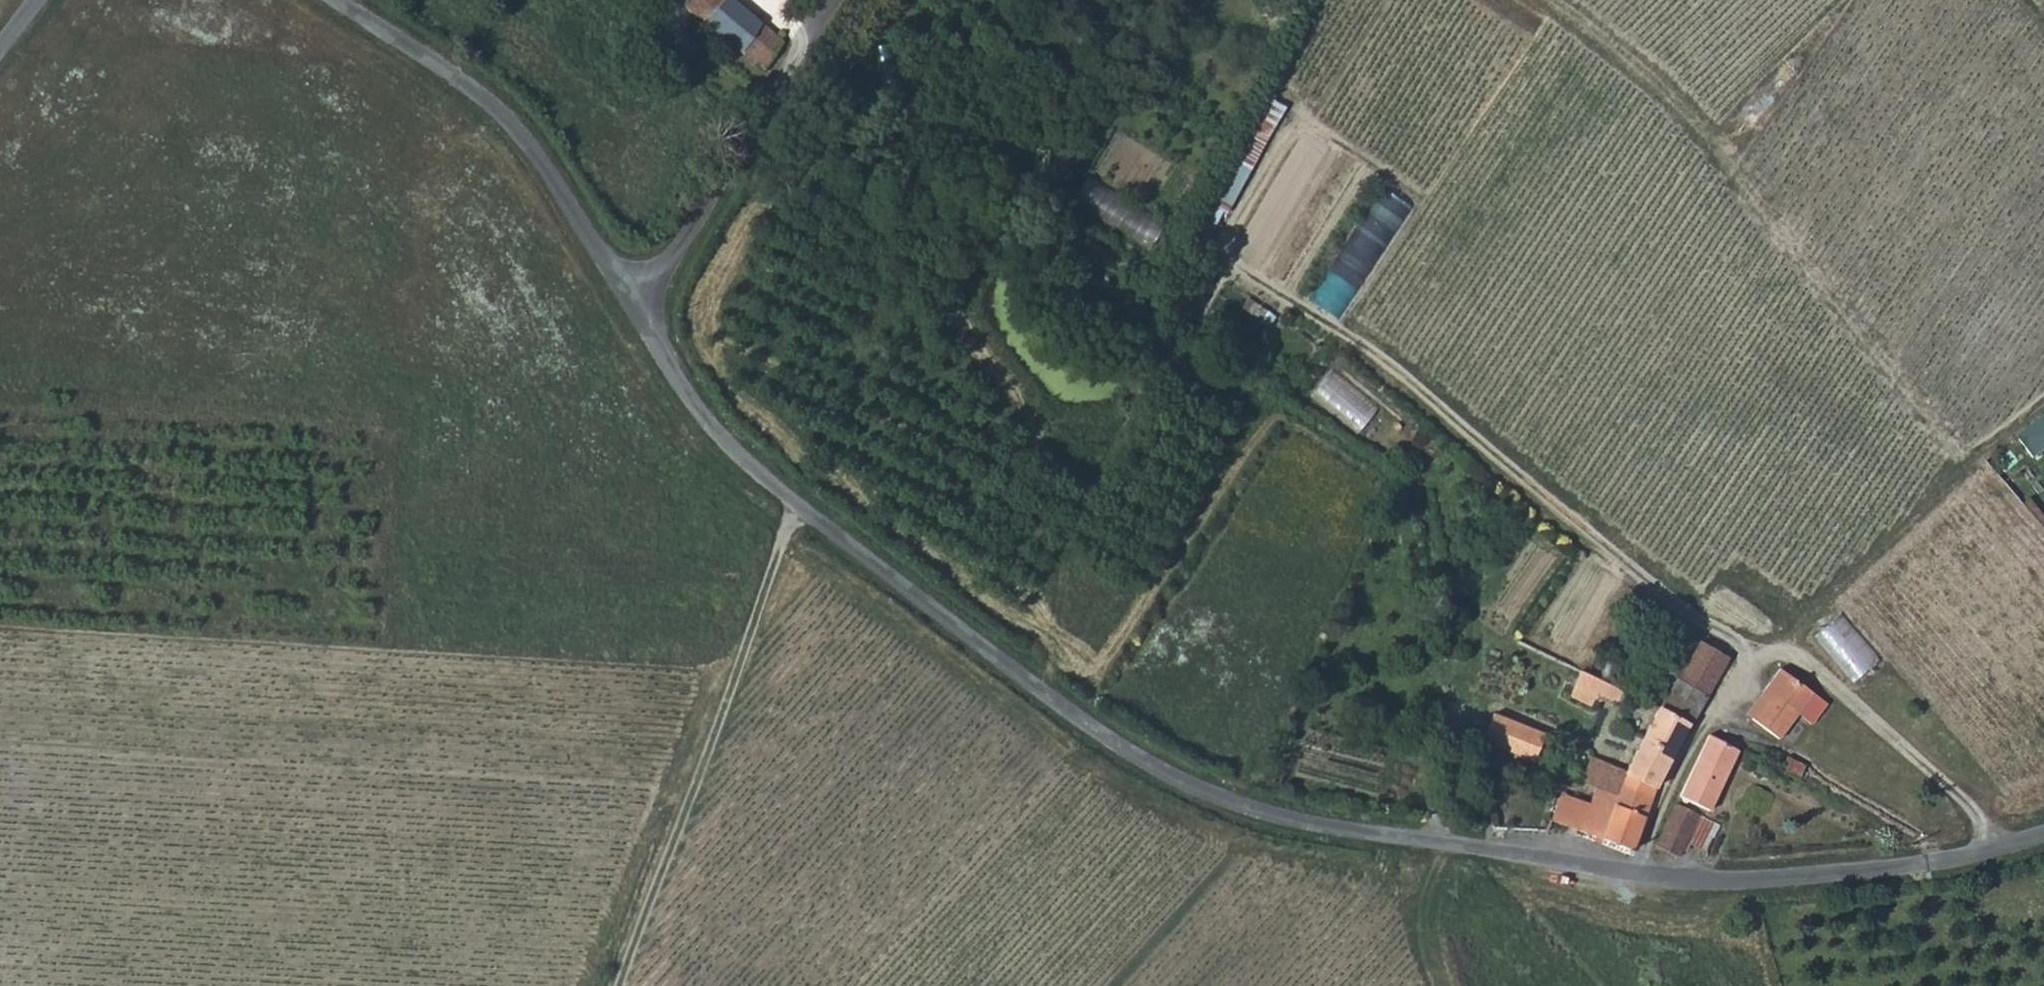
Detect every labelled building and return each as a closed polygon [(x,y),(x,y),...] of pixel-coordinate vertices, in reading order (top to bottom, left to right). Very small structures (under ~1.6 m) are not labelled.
[(734,0),(684,0),(766,68),(782,41),(734,0)] [(1207,244),(1280,107),(1263,99),(1190,235),(1207,244)] [(1087,175),(1070,201),(1146,248),(1162,222),(1087,175)] [(1383,189),(1309,304),(1340,324),(1414,209),(1383,189)] [(2010,438),(2025,458),(2043,443),(2043,413),(2043,412),(2010,438)] [(1854,681),(1880,655),(1838,613),(1812,639),(1854,681)] [(1725,659),(1700,641),(1657,708),(1688,724),(1690,725),(1725,659)] [(1792,710),(1808,689),(1779,667),(1764,688),(1770,693),(1792,710)] [(1574,684),(1598,696),(1615,705),(1622,691),(1581,671),(1574,684)] [(1592,707),(1598,696),(1574,684),(1569,695),(1592,707)] [(1764,688),(1745,714),(1751,719),(1770,693),(1764,688)] [(1812,692),(1808,689),(1792,710),(1797,713),(1812,692)] [(1792,710),(1770,693),(1751,719),(1778,738),(1797,713),(1792,710)] [(1656,708),(1625,770),(1654,786),(1688,724),(1657,708),(1656,708)] [(1545,733),(1494,713),(1482,741),(1533,761),(1545,733)] [(1707,808),(1737,748),(1709,734),(1679,794),(1707,808)] [(1591,756),(1582,781),(1594,787),(1613,796),(1625,770),(1591,756)] [(1631,848),(1654,786),(1625,770),(1613,796),(1594,787),(1587,805),(1577,828),(1631,848)] [(1563,795),(1587,805),(1594,787),(1582,781),(1570,775),(1563,795)] [(1557,793),(1549,817),(1551,818),(1563,795),(1557,793)] [(1577,828),(1587,805),(1563,795),(1551,818),(1577,828)] [(1679,855),(1699,813),(1676,802),(1656,845),(1679,855)]
